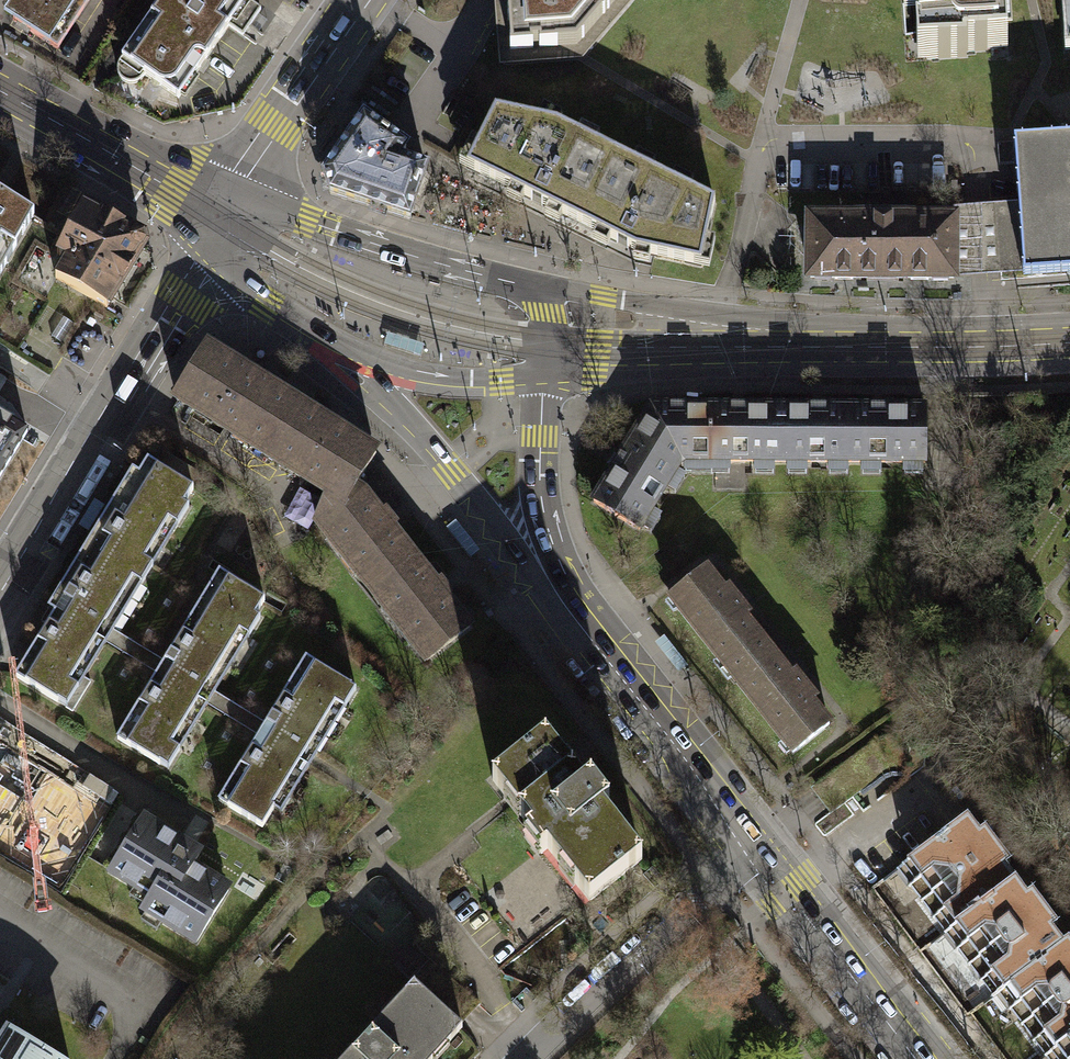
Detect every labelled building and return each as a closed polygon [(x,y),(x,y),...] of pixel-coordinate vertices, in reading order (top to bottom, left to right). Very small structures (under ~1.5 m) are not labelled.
[(0,13),(0,14),(53,48),(84,0),(8,0),(0,13)] [(261,10),(247,0),(163,0),(121,59),(118,65),(117,71),(119,77),(123,82),(129,84),(135,83),(141,80),(144,75),(179,99),(229,26),(243,35),(261,10)] [(503,7),(507,55),(537,53),(537,54),(579,51),(624,0),(507,0),(503,7)] [(998,49),(997,23),(1003,23),(1002,10),(1003,10),(1002,0),(923,0),(923,4),(916,5),(917,22),(918,22),(919,34),(926,34),(927,59),(938,58),(938,59),(967,57),(966,52),(988,51),(988,50),(998,49)] [(1064,39),(1069,38),(1069,0),(1062,0),(1064,39)] [(539,121),(495,111),(466,168),(578,224),(614,153),(595,144),(592,150),(576,142),(579,136),(557,125),(554,131),(538,123),(539,121)] [(330,194),(409,220),(426,170),(398,160),(406,148),(397,142),(363,118),(324,175),(330,194)] [(1005,267),(1022,266),(1023,274),(1023,278),(1069,274),(1069,139),(1014,143),(1018,202),(1018,208),(1012,208),(1013,218),(1002,219),(1005,267)] [(1013,143),(998,144),(999,164),(1014,163),(1013,143)] [(701,266),(715,203),(689,190),(686,197),(669,189),(672,182),(651,171),(647,178),(632,170),(635,163),(614,153),(578,224),(636,252),(701,266)] [(34,214),(0,193),(0,275),(34,214)] [(1018,208),(1018,202),(980,205),(953,208),(953,220),(953,278),(983,275),(1023,274),(1022,266),(1005,267),(1002,219),(1013,218),(1012,208),(1018,208)] [(108,307),(146,244),(145,241),(144,237),(83,206),(56,254),(66,259),(56,277),(108,307)] [(953,220),(811,219),(810,277),(953,278),(953,220)] [(176,399),(269,458),(301,408),(208,349),(176,399)] [(375,454),(301,408),(269,458),(328,494),(341,502),(349,497),(355,488),(375,454)] [(633,437),(679,465),(685,462),(716,462),(716,436),(708,436),(708,409),(651,408),(633,437)] [(716,462),(790,462),(790,436),(769,436),(769,409),(708,409),(708,436),(716,436),(716,462)] [(790,462),(845,463),(845,436),(848,437),(849,409),(769,409),(769,436),(790,436),(790,462)] [(845,436),(845,463),(925,463),(925,410),(849,409),(848,437),(845,436)] [(28,432),(0,416),(0,477),(28,432)] [(679,465),(633,437),(593,503),(639,531),(679,465)] [(55,613),(16,677),(72,712),(91,682),(76,672),(97,638),(106,644),(106,643),(114,630),(115,629),(105,624),(133,580),(142,585),(154,565),(145,560),(169,521),(177,526),(189,507),(184,504),(193,489),(148,461),(64,598),(57,594),(49,609),(55,613)] [(317,521),(372,590),(414,557),(391,528),(393,527),(383,514),(381,515),(363,493),(355,488),(349,497),(341,502),(328,494),(317,521)] [(436,585),(414,557),(372,590),(427,660),(469,627),(447,598),(450,596),(439,582),(436,585)] [(707,569),(670,597),(727,669),(747,654),(757,667),(774,653),(746,618),(750,614),(729,588),(725,591),(707,569)] [(157,674),(117,739),(159,764),(159,763),(169,769),(180,750),(171,744),(198,700),(207,705),(208,705),(215,692),(216,691),(207,686),(240,632),(249,637),(261,618),(256,615),(265,600),(219,572),(165,661),(157,674)] [(165,661),(114,630),(106,643),(157,674),(165,661)] [(727,669),(793,753),(830,724),(812,702),(817,698),(796,671),(791,675),(774,653),(757,667),(747,654),(727,669)] [(352,686),(306,658),(266,723),(258,736),(218,801),(263,828),(275,808),(273,806),(300,762),(309,768),(318,753),(308,748),(335,704),(344,709),(356,690),(351,687),(352,686)] [(266,723),(215,692),(208,705),(258,736),(266,723)] [(631,869),(643,860),(628,842),(623,846),(611,831),(616,826),(604,811),(610,806),(597,789),(596,790),(592,785),(593,784),(592,782),(585,787),(573,771),(567,776),(560,767),(555,760),(560,756),(546,738),(492,780),(507,799),(515,793),(518,798),(526,808),(519,814),(532,830),(525,835),(528,838),(530,836),(529,835),(535,831),(548,847),(542,851),(539,852),(541,855),(544,853),(585,905),(631,869)] [(25,760),(0,744),(0,799),(25,760)] [(25,760),(0,799),(0,828),(22,843),(60,782),(25,760)] [(104,808),(60,782),(22,843),(67,869),(104,808)] [(933,918),(940,914),(951,928),(1016,880),(1005,865),(1010,861),(985,827),(980,831),(968,816),(896,869),(912,891),(933,918)] [(141,820),(110,871),(148,895),(141,908),(195,941),(227,889),(188,865),(195,853),(141,820)] [(1027,895),(1016,880),(951,928),(945,933),(963,958),(981,981),(987,977),(999,992),(1064,943),(1052,928),(1058,924),(1033,891),(1027,895)] [(1064,943),(999,992),(997,993),(1013,1014),(1034,1041),(1040,1037),(1051,1052),(1069,1037),(1069,941),(1069,939),(1064,943)] [(426,1053),(440,1038),(447,1045),(463,1028),(415,983),(398,1001),(403,1006),(390,1019),(385,1015),(369,1032),(370,1033),(359,1045),(360,1046),(356,1050),(354,1048),(344,1058),(433,1058),(426,1053)] [(10,1036),(0,1052),(0,1058),(47,1058),(10,1036)] [(1051,1052),(1044,1056),(1046,1058),(1069,1058),(1069,1037),(1051,1052)]
